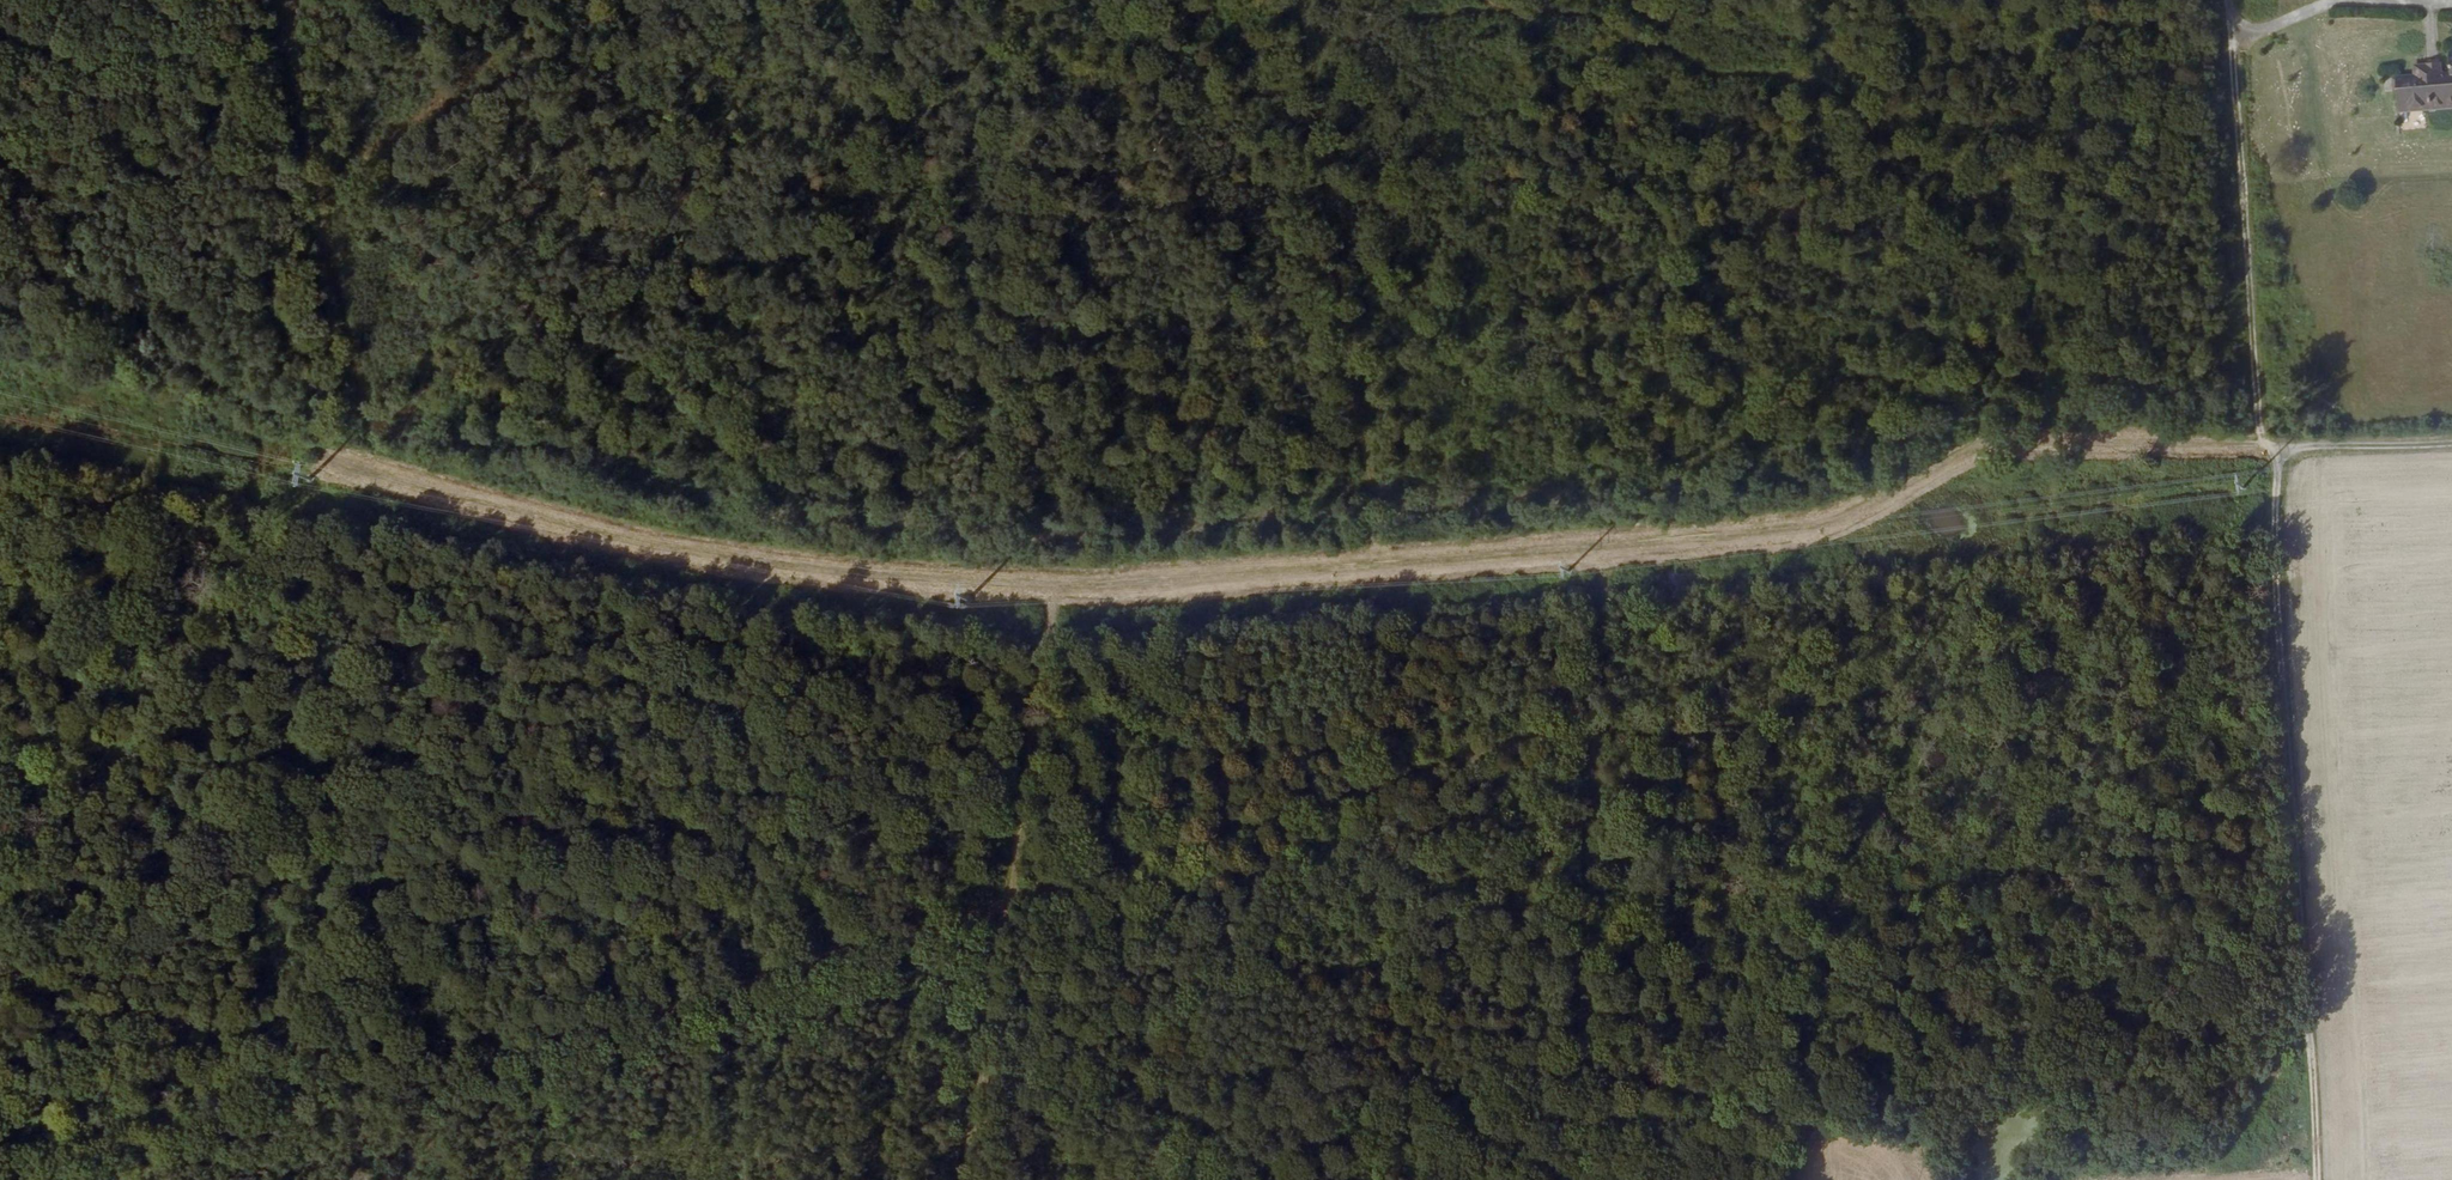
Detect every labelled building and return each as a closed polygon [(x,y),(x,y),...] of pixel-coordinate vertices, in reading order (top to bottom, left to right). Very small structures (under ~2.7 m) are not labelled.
[(2451,107),(2451,47),(2445,48),(2446,58),(2412,61),(2413,72),(2393,73),(2396,112),(2451,107)]
